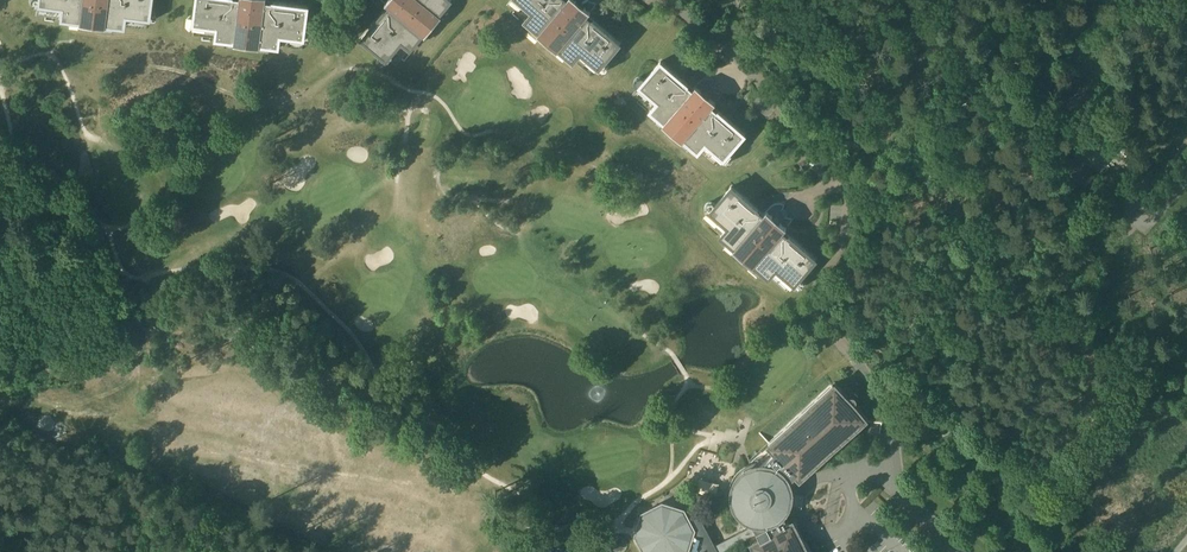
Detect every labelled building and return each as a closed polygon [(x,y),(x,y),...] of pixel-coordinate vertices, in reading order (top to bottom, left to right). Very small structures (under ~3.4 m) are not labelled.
[(37,4),(35,16),(59,19),(68,20),(81,21),(100,24),(113,26),(122,27),(146,30),(148,18),(148,10),(152,10),(153,1),(149,1),(149,0),(37,0),(37,4)] [(195,15),(194,24),(193,35),(216,39),(226,40),(238,41),(258,44),(270,45),(279,47),(303,50),(305,38),(306,30),(309,30),(310,21),(307,21),(308,8),(309,8),(309,6),(274,1),(274,2),(266,1),(266,0),(197,0),(195,15)] [(386,2),(389,5),(385,11),(362,38),(363,39),(364,39),(380,53),(387,59),(396,66),(411,48),(417,41),(425,31),(438,16),(446,6),(451,0),(383,0),(386,2)] [(592,10),(594,8),(594,7),(595,6),(596,4),(596,3),(589,1),(589,0),(511,0),(507,4),(525,20),(532,26),(542,34),(557,47),(566,55),(573,61),(592,76),(600,67),(605,61),(607,63),(613,56),(610,54),(619,44),(620,43),(593,20),(587,15),(591,12),(592,10)] [(716,102),(718,100),(719,99),(720,98),(720,97),(721,95),(721,93),(714,92),(714,91),(714,90),(713,88),(713,87),(711,86),(709,86),(708,86),(707,86),(706,86),(705,87),(699,82),(696,85),(693,89),(688,84),(661,61),(660,62),(646,79),(640,85),(632,94),(650,110),(657,116),(667,124),(682,137),(691,145),(698,151),(717,167),(724,158),(729,152),(732,154),(738,147),(735,145),(744,135),(745,134),(718,110),(718,111),(713,106),(716,102)] [(1094,175),(1076,156),(1066,166),(1084,185),(1094,175)] [(787,228),(789,226),(790,224),(791,223),(792,222),(792,220),(793,219),(785,218),(785,216),(785,215),(785,214),(784,213),(782,212),(781,211),(780,211),(778,211),(777,212),(777,213),(776,213),(770,208),(768,211),(765,214),(759,210),(732,186),(731,188),(717,204),(711,211),(704,220),(721,235),(729,241),(738,250),(753,263),(762,271),(770,277),(788,293),(796,284),(801,278),(803,280),(809,273),(807,270),(815,261),(817,259),(790,236),(784,231),(787,228)] [(888,358),(884,363),(889,368),(894,362),(888,358)] [(735,484),(734,494),(734,499),(737,509),(740,512),(748,519),(751,520),(754,525),(716,545),(699,514),(685,521),(681,513),(663,508),(647,516),(641,534),(650,551),(652,551),(719,551),(757,532),(761,539),(751,545),(755,551),(811,551),(796,521),(789,525),(783,513),(787,508),(789,504),(789,503),(793,503),(794,495),(791,495),(791,494),(790,489),(788,483),(798,474),(803,479),(867,421),(853,405),(855,403),(856,401),(856,399),(855,397),(854,396),(851,396),(850,397),(847,399),(833,384),(769,443),(777,451),(761,465),(757,466),(748,469),(744,472),(737,480),(735,484)] [(578,551),(567,531),(536,547),(539,551),(581,551),(578,551)]
